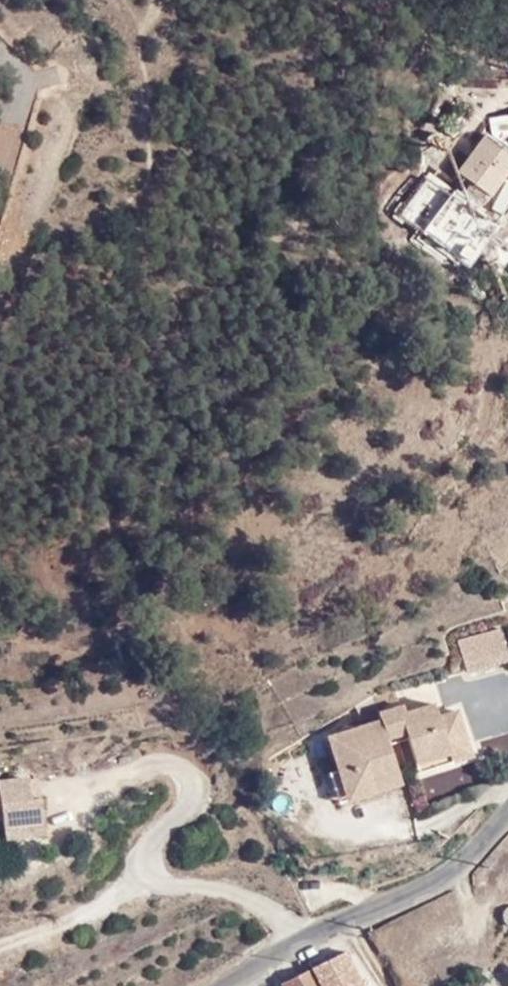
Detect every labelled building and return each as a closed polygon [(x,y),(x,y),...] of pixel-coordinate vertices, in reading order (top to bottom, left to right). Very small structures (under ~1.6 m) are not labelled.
[(498,119),(448,184),(493,219),(507,198),(507,127),(498,119)] [(385,784),(400,781),(384,735),(404,730),(413,759),(449,747),(438,712),(432,695),(403,705),(399,698),(377,706),(379,712),(324,731),(343,788),(361,788),(363,792),(366,804),(386,801),(385,784)] [(449,747),(413,759),(417,770),(472,752),(458,704),(438,712),(449,747)] [(36,791),(27,792),(24,773),(0,776),(0,825),(2,836),(40,830),(36,791)] [(346,797),(363,792),(361,788),(343,788),(346,797)] [(311,967),(312,968),(320,985),(362,985),(345,950),(311,967)] [(312,968),(281,982),(283,985),(320,985),(312,968)]
